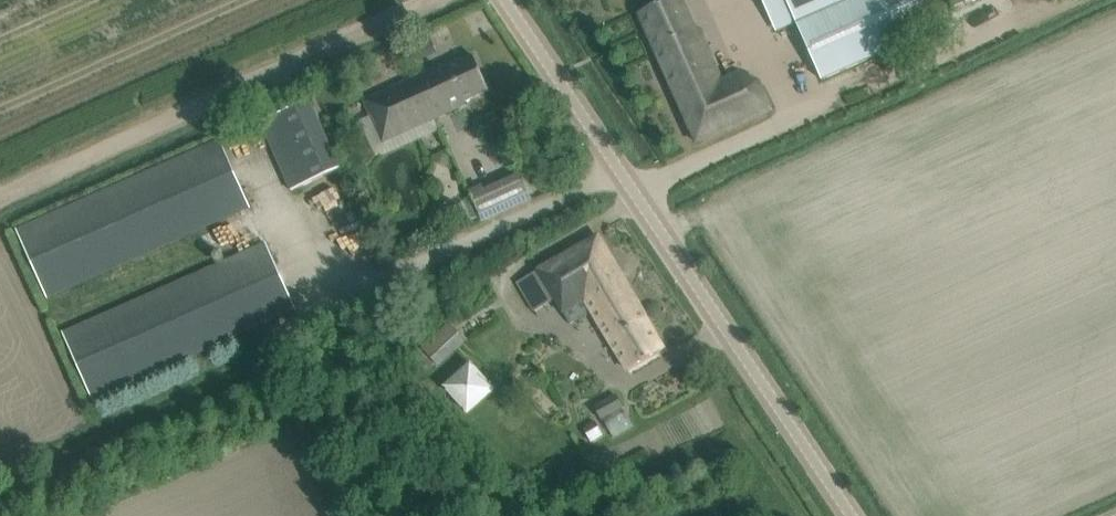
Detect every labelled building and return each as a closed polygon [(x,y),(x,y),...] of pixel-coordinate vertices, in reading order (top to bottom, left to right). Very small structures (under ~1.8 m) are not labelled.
[(700,29),(696,31),(682,0),(672,0),(640,14),(697,143),(772,109),(759,80),(745,87),(739,72),(723,80),(700,29)] [(796,22),(822,80),(935,30),(922,0),(787,0),(796,22)] [(950,9),(970,0),(946,0),(950,9)] [(465,101),(489,90),(473,56),(449,67),(447,64),(364,100),(371,115),(373,114),(378,126),(376,127),(383,141),(446,114),(466,105),(465,101)] [(369,77),(356,82),(362,94),(374,89),(369,77)] [(340,168),(310,99),(262,120),(291,189),(340,168)] [(575,145),(569,135),(559,141),(565,151),(575,145)] [(46,292),(242,208),(247,219),(254,216),(249,205),(250,205),(221,138),(17,225),(46,292)] [(520,175),(472,197),(482,220),(530,198),(520,175)] [(91,395),(294,307),(266,241),(265,241),(261,231),(253,234),(258,244),(62,328),(91,395)] [(577,249),(518,284),(536,314),(557,301),(572,326),(592,314),(628,373),(645,362),(664,350),(595,238),(577,249)] [(449,323),(421,349),(435,364),(438,367),(466,342),(449,323)] [(470,360),(442,385),(469,413),(497,388),(470,360)] [(417,381),(401,395),(407,403),(416,395),(422,389),(424,388),(417,381)] [(616,395),(593,408),(600,420),(623,407),(616,395)]
